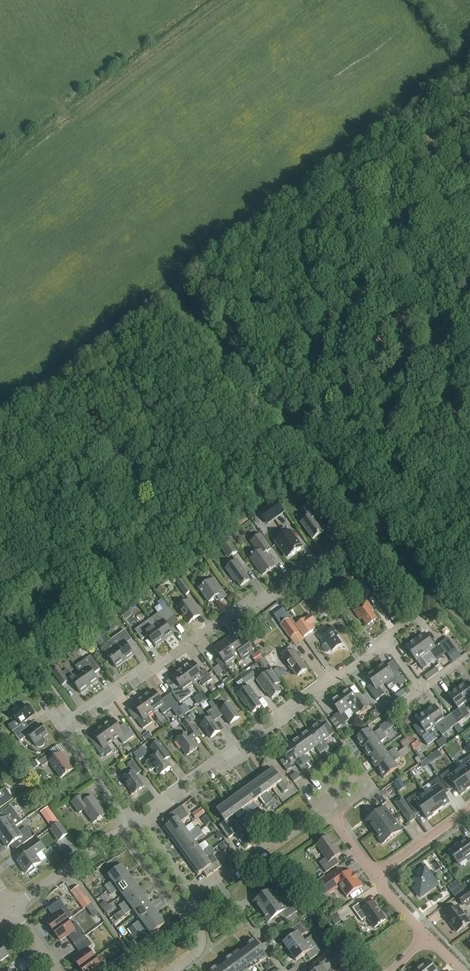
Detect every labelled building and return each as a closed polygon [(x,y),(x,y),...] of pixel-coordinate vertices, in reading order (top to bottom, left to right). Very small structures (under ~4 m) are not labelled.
[(315,494),(310,487),(304,491),(309,499),(315,494)] [(267,525),(284,513),(276,501),(259,514),(267,525)] [(313,539),(325,531),(315,517),(320,514),(312,503),(303,509),(309,517),(301,523),(313,539)] [(288,557),(301,548),(285,527),(279,531),(283,536),(277,540),(288,557)] [(263,575),(275,566),(266,553),(272,549),(261,534),(251,541),(259,553),(251,558),(263,575)] [(228,559),(238,552),(230,541),(220,548),(228,559)] [(241,587),(250,580),(245,574),(246,573),(237,560),(226,569),(235,582),(236,581),(241,587)] [(227,596),(214,579),(208,582),(203,582),(197,585),(209,603),(214,600),(220,601),(227,596)] [(185,596),(191,592),(182,580),(177,584),(185,596)] [(164,596),(168,590),(161,586),(157,592),(164,596)] [(189,624),(201,616),(190,600),(178,609),(189,624)] [(377,619),(372,612),(374,611),(367,601),(353,610),(360,620),(362,618),(367,626),(377,619)] [(150,620),(165,640),(174,634),(166,623),(175,616),(168,607),(150,620)] [(127,608),(120,614),(125,621),(132,615),(127,608)] [(304,637),(314,630),(310,625),(315,621),(311,615),(296,625),(304,637)] [(290,639),(299,632),(289,618),(280,625),(290,639)] [(139,627),(135,630),(142,640),(148,636),(156,647),(165,640),(150,620),(139,627)] [(327,629),(325,626),(318,630),(321,634),(318,636),(325,645),(323,646),(323,648),(326,652),(328,653),(331,650),(332,651),(342,644),(336,636),(338,635),(332,626),(327,629)] [(110,640),(125,661),(134,655),(126,643),(132,639),(125,629),(110,640)] [(416,640),(426,654),(431,651),(437,660),(447,653),(448,654),(453,651),(445,640),(435,647),(425,634),(416,640)] [(224,642),(235,659),(240,656),(243,660),(253,652),(243,639),(238,643),(233,636),(224,642)] [(116,668),(125,661),(110,640),(104,645),(102,647),(116,668)] [(422,658),(426,654),(416,640),(406,647),(416,660),(410,664),(417,674),(428,666),(422,658)] [(231,663),(235,659),(224,642),(215,649),(221,657),(216,661),(219,665),(223,671),(226,675),(231,671),(230,669),(233,666),(231,663)] [(258,662),(263,659),(258,652),(252,657),(256,663),(258,662)] [(307,670),(301,662),(303,661),(296,652),(283,661),(289,671),(291,669),(297,677),(307,670)] [(79,672),(90,687),(99,680),(94,674),(100,669),(90,656),(80,663),(84,668),(79,672)] [(183,669),(194,684),(199,680),(203,686),(212,679),(207,672),(206,671),(202,674),(193,662),(183,669)] [(384,663),(375,669),(385,683),(387,686),(393,682),(395,685),(398,683),(400,686),(405,682),(397,670),(392,674),(384,663)] [(223,671),(219,665),(212,669),(217,676),(223,671)] [(433,667),(429,670),(433,675),(438,672),(433,667)] [(90,687),(79,672),(73,676),(68,669),(63,673),(59,668),(53,673),(62,686),(71,679),(81,693),(90,687)] [(173,676),(165,682),(172,691),(173,693),(179,703),(181,704),(193,695),(192,694),(188,688),(194,684),(183,669),(173,676)] [(212,669),(207,672),(212,679),(217,676),(212,669)] [(245,673),(252,682),(255,679),(254,677),(255,676),(250,669),(245,673)] [(380,687),(385,683),(375,669),(366,676),(374,686),(369,689),(377,700),(385,694),(380,687)] [(281,693),(276,686),(280,683),(271,670),(257,681),(266,693),(267,692),(272,699),(281,693)] [(246,685),(252,682),(245,673),(239,677),(244,684),(245,684),(246,685)] [(233,680),(230,676),(222,681),(225,685),(233,680)] [(468,703),(469,702),(469,686),(467,682),(458,689),(468,703)] [(261,706),(256,700),(258,699),(249,686),(238,695),(246,707),(248,706),(252,713),(261,706)] [(340,695),(350,709),(355,716),(368,706),(361,696),(360,694),(355,697),(349,688),(340,695)] [(468,703),(458,689),(449,695),(459,709),(452,714),(458,723),(469,715),(464,706),(468,703)] [(143,698),(154,713),(160,709),(164,714),(173,708),(166,698),(161,701),(154,690),(143,698)] [(361,696),(368,706),(372,703),(365,694),(361,696)] [(344,713),(350,709),(340,695),(331,701),(339,713),(331,718),(338,728),(349,720),(344,713)] [(149,716),(154,713),(143,698),(133,705),(134,707),(128,711),(134,720),(136,719),(143,729),(153,722),(149,716)] [(212,709),(218,719),(224,715),(230,725),(240,717),(230,703),(220,711),(217,706),(212,709)] [(16,735),(28,726),(25,721),(34,714),(27,705),(22,709),(20,706),(11,712),(17,720),(9,726),(16,735)] [(180,708),(184,715),(189,711),(185,705),(180,708)] [(434,706),(425,712),(436,726),(439,731),(442,736),(450,730),(450,729),(453,727),(458,724),(458,723),(452,714),(444,719),(434,706)] [(214,722),(218,719),(212,709),(207,713),(210,718),(201,724),(211,738),(221,731),(214,722)] [(432,729),(436,726),(425,712),(422,715),(421,713),(415,717),(416,718),(415,718),(419,723),(413,727),(420,737),(421,737),(427,746),(438,738),(432,729)] [(176,721),(180,726),(182,725),(188,720),(185,715),(176,721)] [(383,724),(388,720),(385,715),(380,719),(383,724)] [(103,727),(114,742),(119,738),(124,744),(134,736),(125,724),(119,728),(113,719),(103,727)] [(200,736),(188,720),(182,725),(188,734),(187,735),(187,733),(177,741),(187,755),(197,748),(193,742),(200,736)] [(28,726),(16,735),(20,742),(28,736),(34,744),(37,746),(38,747),(40,747),(41,747),(43,747),(44,745),(45,744),(45,742),(45,740),(43,737),(48,734),(41,724),(37,727),(34,722),(28,726)] [(309,729),(325,751),(329,748),(324,741),(330,737),(319,722),(309,729)] [(108,745),(114,742),(103,727),(93,734),(99,742),(94,746),(102,756),(104,754),(106,756),(113,752),(108,745)] [(362,748),(383,733),(380,729),(374,734),(370,728),(355,739),(362,748)] [(320,754),(325,751),(309,729),(300,737),(310,751),(315,747),(320,754)] [(369,758),(384,748),(380,743),(387,738),(383,733),(362,748),(369,758)] [(406,739),(415,751),(421,746),(416,739),(414,740),(412,737),(414,736),(412,734),(406,739)] [(305,755),(310,751),(300,737),(290,744),(305,765),(310,762),(305,755)] [(156,754),(146,762),(145,766),(148,770),(152,771),(156,768),(161,774),(171,767),(166,761),(171,757),(159,741),(151,747),(156,754)] [(301,768),(305,765),(290,744),(280,751),(285,758),(281,761),(288,771),(291,769),(291,765),(295,761),(301,768)] [(141,759),(150,753),(145,747),(136,753),(141,759)] [(377,768),(398,753),(395,749),(388,754),(384,748),(369,758),(377,768)] [(56,758),(52,753),(39,762),(43,767),(50,762),(61,778),(73,770),(65,760),(66,759),(62,753),(56,758)] [(398,753),(377,768),(384,778),(398,768),(394,763),(401,758),(398,753)] [(432,755),(426,759),(430,764),(436,760),(432,755)] [(469,784),(469,755),(463,760),(467,765),(460,770),(469,784)] [(134,794),(144,787),(136,775),(141,771),(133,760),(128,764),(133,771),(123,778),(134,794)] [(263,774),(272,788),(278,784),(284,793),(288,790),(272,767),(263,774)] [(469,788),(469,784),(460,770),(453,775),(449,770),(440,777),(450,791),(455,787),(461,795),(469,788)] [(267,792),(272,788),(263,774),(253,781),(269,803),(273,801),(267,792)] [(426,794),(438,811),(449,803),(444,795),(449,792),(438,778),(429,784),(433,789),(426,794)] [(399,792),(405,787),(400,779),(399,780),(398,779),(393,782),(394,784),(399,792)] [(266,806),(269,803),(253,781),(244,788),(254,801),(259,797),(266,806)] [(13,799),(5,788),(0,792),(0,809),(13,799)] [(248,805),(254,801),(244,788),(235,794),(251,817),(254,814),(248,805)] [(247,820),(251,817),(235,794),(225,801),(235,815),(241,811),(247,820)] [(438,811),(426,794),(419,799),(416,794),(407,801),(417,815),(422,811),(427,819),(438,811)] [(85,802),(81,796),(71,803),(79,814),(84,810),(93,823),(106,814),(93,796),(85,802)] [(402,812),(409,808),(401,798),(395,802),(402,812)] [(230,819),(235,815),(225,801),(216,808),(225,821),(218,826),(228,839),(239,831),(230,819)] [(22,822),(11,806),(1,814),(4,819),(0,822),(0,837),(16,826),(22,822)] [(180,822),(189,816),(182,806),(166,817),(171,823),(164,828),(171,837),(185,828),(180,822)] [(45,813),(54,826),(62,820),(53,807),(45,813)] [(196,819),(205,813),(201,807),(192,814),(196,819)] [(375,832),(394,819),(386,807),(366,821),(371,828),(372,827),(375,832)] [(409,808),(402,812),(410,823),(416,818),(409,808)] [(250,829),(256,825),(252,819),(246,823),(250,829)] [(394,819),(375,832),(379,837),(378,838),(382,844),(402,830),(394,819)] [(58,842),(68,835),(60,823),(50,830),(58,842)] [(33,837),(26,827),(19,832),(16,826),(0,837),(8,847),(19,839),(23,844),(33,837)] [(178,847),(200,830),(198,827),(189,833),(185,828),(171,837),(178,847)] [(184,856),(198,846),(194,840),(203,834),(200,830),(178,847),(184,856)] [(326,872),(339,863),(335,858),(340,854),(328,837),(317,844),(326,858),(319,863),(326,872)] [(449,852),(459,865),(466,859),(467,861),(469,860),(469,843),(467,838),(459,843),(460,844),(449,852)] [(30,875),(36,870),(34,868),(41,863),(36,856),(45,849),(38,839),(22,851),(25,856),(18,862),(26,874),(28,872),(30,875)] [(191,865),(213,850),(209,844),(208,845),(205,841),(198,846),(184,856),(191,865)] [(219,847),(223,852),(228,848),(224,843),(219,847)] [(68,846),(59,852),(64,858),(72,852),(68,846)] [(213,850),(191,865),(198,875),(203,871),(207,877),(222,867),(213,855),(216,853),(213,850)] [(253,870),(257,867),(252,862),(248,865),(253,870)] [(108,891),(129,875),(122,865),(108,875),(112,881),(105,886),(108,891)] [(420,897),(437,884),(425,867),(416,874),(418,877),(413,880),(417,886),(414,888),(420,897)] [(344,874),(340,868),(319,882),(328,895),(340,887),(347,897),(363,886),(357,879),(358,878),(355,874),(354,874),(351,870),(344,874)] [(123,895),(136,885),(129,875),(108,891),(111,896),(119,890),(123,895)] [(262,911),(279,899),(275,893),(281,889),(274,878),(262,886),(267,893),(254,902),(257,906),(257,905),(262,911)] [(454,898),(464,891),(457,881),(447,888),(454,898)] [(92,888),(98,899),(107,893),(101,883),(92,888)] [(122,911),(144,895),(136,885),(123,895),(126,900),(119,906),(122,911)] [(79,887),(73,891),(80,901),(86,897),(79,887)] [(457,897),(463,905),(466,903),(469,907),(469,906),(469,888),(457,897)] [(137,915),(151,905),(144,895),(122,911),(125,915),(133,910),(137,915)] [(279,899),(262,911),(266,918),(265,918),(268,922),(277,916),(286,919),(290,925),(299,918),(295,913),(297,911),(292,905),(286,909),(279,899)] [(368,905),(364,900),(353,908),(362,921),(367,917),(375,928),(386,919),(373,901),(368,905)] [(53,917),(46,922),(53,931),(68,921),(72,918),(59,901),(48,909),(53,917)] [(105,901),(100,905),(103,909),(108,906),(105,901)] [(108,906),(103,909),(106,915),(111,907),(109,905),(108,906)] [(136,930),(158,915),(151,905),(137,915),(141,920),(133,925),(136,930)] [(457,932),(469,923),(458,907),(445,916),(457,932)] [(158,915),(136,930),(140,935),(147,929),(151,934),(165,925),(158,915)] [(68,921),(53,931),(60,941),(70,933),(73,937),(70,939),(74,945),(85,936),(76,924),(76,923),(71,926),(68,921)] [(290,952),(304,941),(300,936),(306,932),(300,923),(289,931),(293,936),(283,943),(290,952)] [(128,933),(122,925),(117,930),(122,937),(128,933)] [(80,954),(73,959),(80,969),(95,958),(88,949),(92,946),(85,936),(74,945),(77,950),(79,951),(80,954)] [(310,937),(304,941),(290,952),(296,961),(307,953),(311,959),(321,952),(310,937)] [(245,950),(256,965),(267,958),(254,939),(247,944),(249,947),(245,950)] [(335,948),(339,953),(346,948),(341,943),(335,948)] [(8,956),(0,945),(0,962),(8,956)] [(245,950),(241,953),(239,950),(232,955),(243,970),(249,970),(256,965),(245,950)] [(80,969),(82,970),(97,970),(100,968),(102,970),(112,970),(117,968),(119,970),(133,961),(127,953),(113,962),(106,966),(103,961),(99,964),(95,958),(80,969)] [(232,955),(225,960),(227,963),(222,966),(226,970),(243,970),(232,955)] [(330,966),(324,958),(314,965),(308,969),(310,970),(334,970),(330,966)] [(345,965),(349,970),(356,970),(358,969),(352,960),(345,965)] [(428,960),(422,965),(422,964),(417,968),(417,969),(414,970),(437,970),(428,960)]
